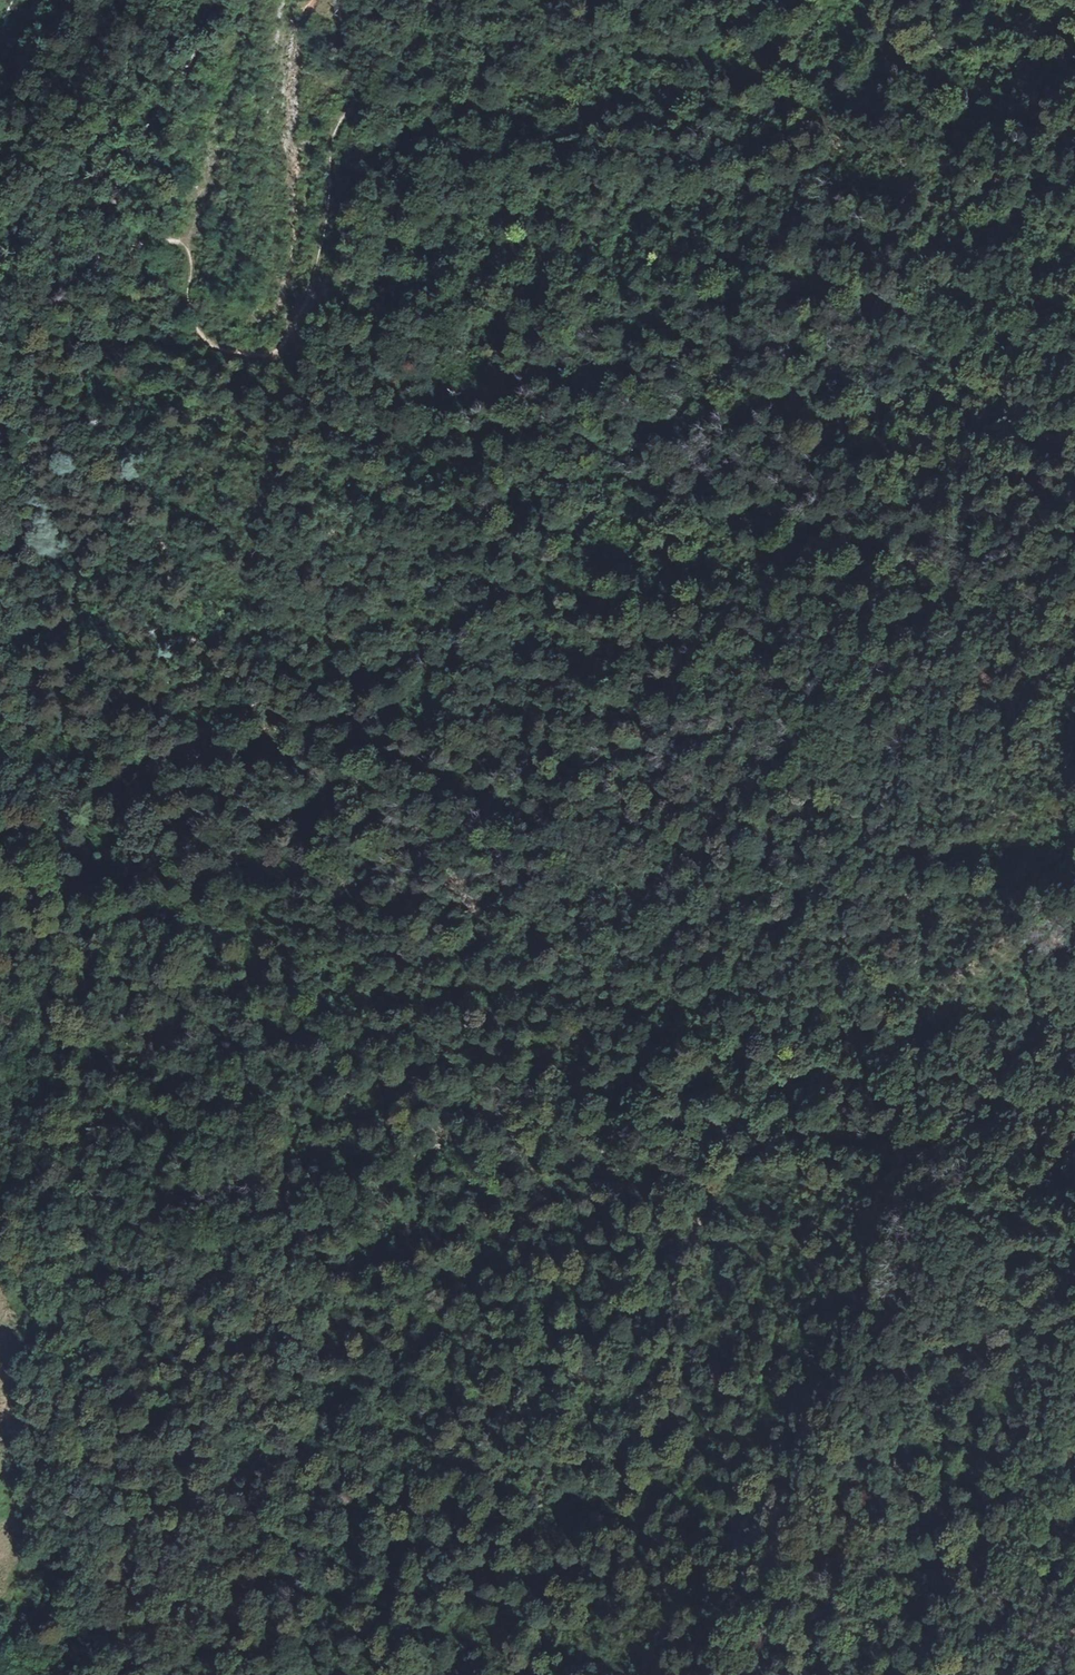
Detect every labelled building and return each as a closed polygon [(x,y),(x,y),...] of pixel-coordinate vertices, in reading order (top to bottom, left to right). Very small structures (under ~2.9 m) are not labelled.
[(40,26),(47,8),(37,4),(31,22),(40,26)]
